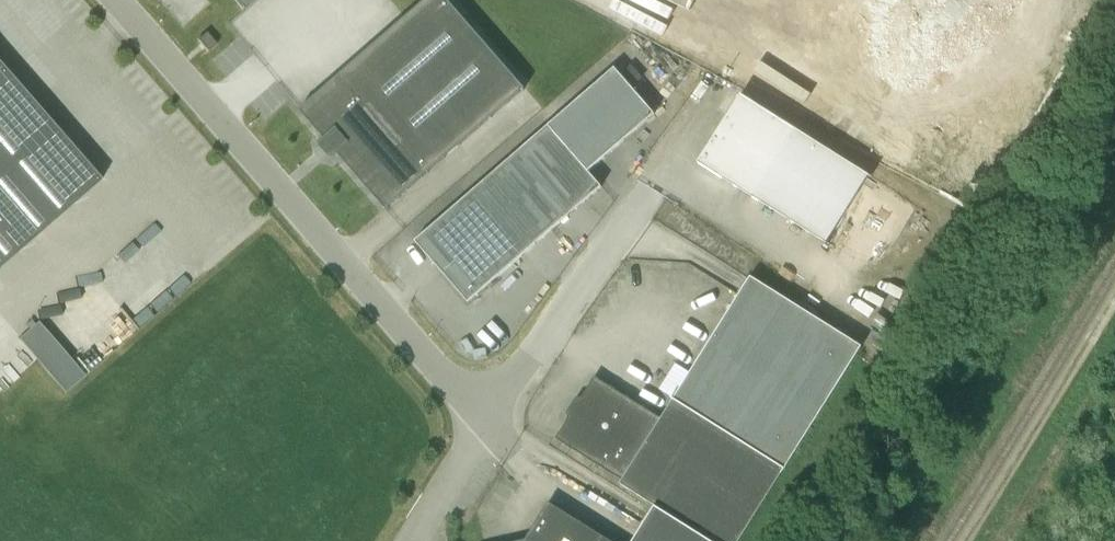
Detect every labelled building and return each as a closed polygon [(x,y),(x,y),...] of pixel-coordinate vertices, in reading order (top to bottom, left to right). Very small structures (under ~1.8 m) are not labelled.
[(244,10),(256,0),(235,0),(244,10)] [(525,88),(448,0),(427,0),(301,110),(387,209),(525,88)] [(209,51),(217,44),(207,32),(198,40),(209,51)] [(102,180),(0,63),(0,268),(102,180)] [(549,125),(589,171),(656,113),(616,67),(549,125)] [(827,243),(870,175),(742,95),(699,163),(827,243)] [(603,186),(589,171),(549,125),(416,241),(469,302),(603,186)] [(675,399),(786,469),(863,346),(752,276),(675,399)] [(20,338),(67,392),(86,375),(39,321),(20,338)] [(557,438),(623,480),(621,484),(656,506),(644,524),(671,540),(741,540),(786,469),(675,399),(663,418),(596,376),(557,438)] [(550,502),(526,540),(612,540),(550,502)] [(644,524),(634,540),(671,540),(644,524)]
